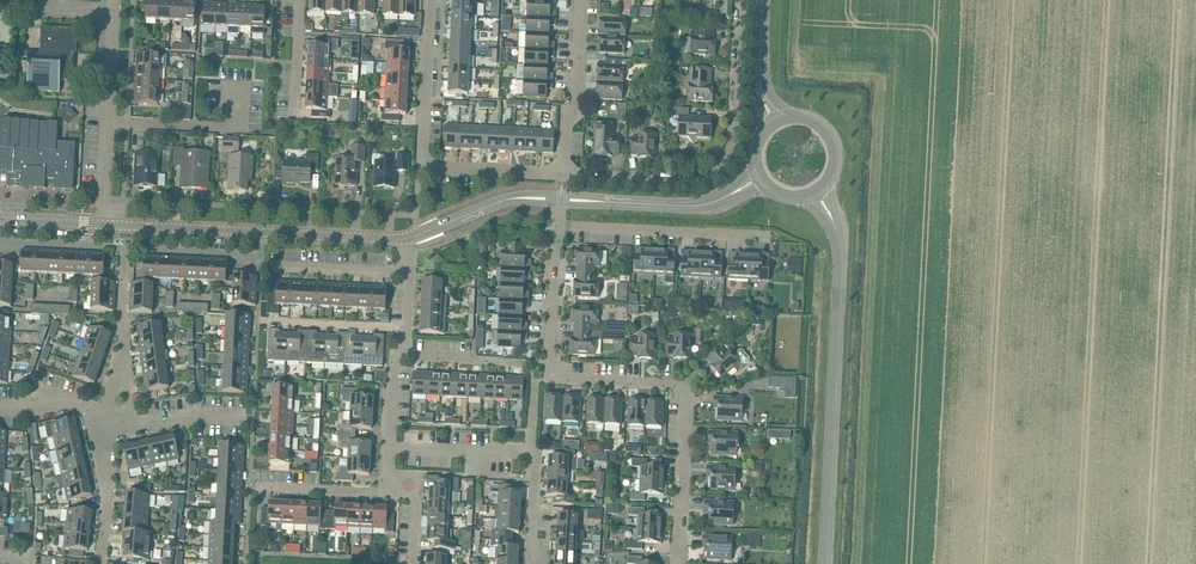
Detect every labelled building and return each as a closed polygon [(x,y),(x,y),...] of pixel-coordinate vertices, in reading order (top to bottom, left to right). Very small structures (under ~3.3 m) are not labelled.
[(158,21),(158,0),(146,0),(145,20),(158,21)] [(158,21),(170,21),(171,0),(158,0),(158,21)] [(170,21),(182,22),(183,0),(171,0),(170,21)] [(182,22),(195,22),(196,0),(183,0),(182,22)] [(309,12),(326,13),(327,0),(309,0),(309,12)] [(326,13),(342,14),(341,19),(342,20),(343,0),(327,0),(326,13)] [(342,20),(344,21),(346,21),(347,21),(348,19),(349,14),(358,15),(359,0),(343,0),(342,20)] [(358,15),(374,15),(375,0),(359,0),(358,15)] [(399,17),(400,0),(382,0),(382,16),(399,17)] [(399,17),(415,17),(416,0),(400,0),(399,17)] [(528,1),(528,18),(556,19),(556,11),(550,11),(550,2),(528,1)] [(201,26),(200,34),(215,35),(215,27),(216,12),(216,4),(204,3),(203,26),(201,26)] [(452,17),(471,18),(472,4),(453,3),(452,17)] [(216,12),(215,27),(227,27),(228,14),(228,5),(216,4),(216,12)] [(601,4),(601,15),(609,15),(609,4),(601,4)] [(228,14),(227,27),(228,27),(227,35),(228,35),(239,36),(239,28),(240,28),(240,18),(241,5),(228,5),(228,14)] [(240,18),(240,28),(252,29),(252,14),(253,6),(241,5),(240,18)] [(252,29),(252,35),(263,35),(264,29),(272,30),(273,11),(265,11),(265,6),(253,6),(252,14),(252,29)] [(640,10),(639,18),(651,18),(651,10),(640,10)] [(699,19),(710,20),(710,12),(700,12),(699,19)] [(452,17),(451,30),(471,31),(471,18),(452,17)] [(528,18),(527,34),(549,35),(550,26),(556,27),(556,19),(528,18)] [(601,19),(599,37),(624,38),(625,20),(601,19)] [(73,81),(74,67),(71,67),(71,60),(71,53),(77,53),(78,29),(41,27),(41,28),(39,54),(25,53),(25,64),(23,64),(23,71),(28,71),(27,91),(28,91),(27,93),(38,93),(38,92),(60,93),(60,81),(73,81)] [(451,30),(451,43),(470,44),(471,31),(451,30)] [(690,53),(690,54),(714,56),(715,39),(713,39),(713,32),(696,31),(692,31),(691,39),(690,53)] [(527,34),(526,49),(554,51),(555,43),(549,42),(549,35),(527,34)] [(624,55),(624,38),(599,37),(599,53),(624,55)] [(309,46),(308,60),(330,61),(331,53),(333,53),(337,49),(338,40),(315,39),(315,46),(309,46)] [(387,50),(386,64),(408,65),(409,50),(403,50),(403,43),(385,42),(385,50),(387,50)] [(451,43),(450,55),(470,56),(470,44),(451,43)] [(526,49),(525,65),(548,67),(548,58),(554,58),(554,51),(526,49)] [(223,51),(214,51),(214,56),(214,57),(214,60),(221,60),(221,57),(223,57),(223,51)] [(137,55),(137,67),(160,68),(160,56),(137,55)] [(450,55),(450,68),(469,69),(470,56),(450,55)] [(308,60),(308,72),(330,74),(330,61),(308,60)] [(598,65),(597,83),(622,84),(623,75),(630,70),(631,67),(631,62),(605,60),(605,66),(598,65)] [(183,62),(183,70),(193,70),(193,63),(190,63),(190,62),(183,62)] [(386,64),(386,76),(408,78),(408,65),(386,64)] [(525,65),(524,81),(553,83),(553,75),(547,74),(548,67),(525,65)] [(137,67),(136,80),(159,81),(160,68),(137,67)] [(450,68),(449,81),(461,82),(468,82),(469,69),(450,68)] [(189,80),(189,79),(192,79),(193,70),(183,70),(182,80),(189,80)] [(710,86),(711,71),(690,70),(689,84),(688,101),(712,103),(713,86),(710,86)] [(308,72),(307,85),(329,86),(330,74),(308,72)] [(386,76),(385,89),(407,91),(408,78),(386,76)] [(136,80),(136,92),(158,93),(159,81),(136,80)] [(448,94),(457,95),(465,95),(468,95),(468,82),(461,82),(449,81),(448,94)] [(552,90),(553,83),(524,81),(523,98),(546,99),(547,90),(552,90)] [(597,83),(596,100),(621,101),(622,84),(597,83)] [(307,85),(306,98),(328,99),(329,99),(329,86),(307,85)] [(647,103),(647,104),(655,105),(655,103),(656,88),(656,86),(648,86),(648,88),(647,103)] [(385,89),(384,102),(385,102),(407,103),(407,91),(385,89)] [(158,106),(158,93),(136,92),(135,104),(158,106)] [(328,112),(329,99),(328,99),(306,98),(306,111),(312,112),(311,119),(330,119),(330,112),(328,112)] [(379,114),(382,114),(381,122),(400,123),(400,116),(406,116),(407,103),(385,102),(384,102),(384,109),(380,109),(379,114)] [(67,105),(58,114),(67,125),(77,117),(67,105)] [(696,138),(710,139),(711,119),(694,118),(690,118),(688,118),(688,110),(675,110),(675,117),(679,117),(678,137),(688,138),(692,142),(696,138)] [(356,119),(349,111),(343,116),(350,124),(356,119)] [(7,179),(6,188),(45,190),(45,180),(54,181),(54,190),(73,191),(75,144),(56,143),(57,125),(47,124),(39,124),(39,123),(30,123),(30,122),(20,123),(21,122),(11,122),(11,121),(3,121),(3,122),(0,121),(0,178),(7,179)] [(612,138),(613,133),(613,122),(596,121),(596,132),(595,156),(611,157),(612,155),(619,155),(619,138),(612,138)] [(276,131),(284,132),(284,122),(277,122),(276,131)] [(453,149),(457,149),(458,127),(445,126),(443,148),(453,149)] [(458,127),(457,149),(462,150),(462,149),(470,150),(471,127),(458,127)] [(471,127),(470,150),(480,150),(484,151),(485,128),(471,127)] [(485,128),(484,151),(489,151),(497,151),(498,129),(485,128)] [(498,129),(497,151),(507,152),(511,152),(511,129),(498,129)] [(511,129),(511,152),(516,152),(525,153),(525,130),(511,129)] [(525,130),(525,153),(534,153),(540,154),(538,131),(525,130)] [(538,131),(540,154),(543,154),(553,154),(554,132),(538,131)] [(145,133),(144,142),(152,142),(152,143),(160,143),(160,135),(153,135),(153,134),(145,133)] [(625,141),(625,151),(631,151),(631,156),(638,156),(638,158),(654,159),(656,136),(639,135),(638,139),(632,139),(632,141),(625,141)] [(222,151),(238,152),(238,139),(223,139),(222,151)] [(363,163),(364,148),(364,145),(360,141),(356,141),(353,145),(353,147),(350,147),(350,159),(336,159),(335,186),(356,187),(356,163),(363,163)] [(175,166),(182,167),(181,189),(207,190),(209,155),(184,153),(184,150),(176,150),(175,166)] [(136,154),(134,186),(156,188),(158,155),(136,154)] [(276,172),(276,181),(282,181),(282,184),(294,184),(294,183),(310,183),(310,173),(318,173),(318,155),(305,155),(305,163),(283,163),(283,172),(276,172)] [(408,156),(395,155),(395,163),(384,162),(384,158),(383,156),(375,156),(372,156),(372,164),(375,165),(374,188),(394,188),(395,171),(407,171),(408,156)] [(252,160),(231,159),(229,191),(247,192),(248,183),(251,184),(252,160)] [(477,242),(477,250),(486,251),(486,242),(477,242)] [(502,251),(502,268),(530,270),(530,262),(525,262),(525,253),(522,252),(522,247),(508,246),(507,252),(502,251)] [(631,256),(631,248),(621,248),(621,255),(631,256)] [(641,275),(653,276),(655,250),(642,249),(635,248),(634,273),(641,274),(641,275)] [(577,266),(577,273),(594,274),(594,267),(599,267),(600,251),(576,249),(575,266),(577,266)] [(12,287),(13,273),(20,273),(20,274),(35,275),(35,251),(21,250),(20,266),(0,265),(0,286),(12,287)] [(655,250),(653,276),(664,276),(664,284),(672,285),(674,250),(667,250),(667,251),(655,250)] [(35,251),(35,275),(49,275),(50,252),(35,251)] [(681,277),(701,278),(702,253),(689,252),(689,251),(683,251),(682,259),(681,277)] [(50,252),(49,275),(62,276),(64,252),(50,252)] [(64,252),(62,276),(77,277),(77,253),(64,252)] [(702,253),(701,278),(721,279),(722,261),(721,261),(722,253),(715,252),(715,253),(702,253)] [(77,253),(77,277),(89,277),(91,254),(77,253)] [(735,280),(748,281),(749,255),(737,255),(737,254),(730,253),(729,278),(735,279),(735,280)] [(91,254),(89,277),(103,278),(104,254),(91,254)] [(749,255),(748,281),(768,282),(769,263),(769,255),(762,255),(762,256),(749,255)] [(130,284),(128,313),(152,314),(154,281),(226,284),(226,283),(233,284),(232,306),(256,307),(257,278),(226,277),(226,261),(143,257),(142,285),(130,284)] [(787,259),(787,272),(800,273),(801,260),(787,259)] [(502,268),(501,284),(523,285),(524,277),(530,277),(530,270),(502,268)] [(266,315),(278,315),(279,307),(385,312),(386,288),(276,282),(277,274),(268,273),(266,315)] [(594,281),(594,274),(577,273),(577,280),(575,280),(574,297),(597,298),(598,282),(594,281)] [(423,281),(422,295),(442,296),(442,283),(423,281)] [(92,282),(91,297),(115,298),(115,284),(92,282)] [(501,284),(500,300),(528,301),(529,294),(523,293),(523,285),(501,284)] [(25,301),(33,301),(34,286),(25,285),(25,301)] [(12,287),(0,286),(0,308),(11,308),(12,287)] [(69,303),(77,304),(78,288),(69,288),(69,303)] [(165,308),(173,308),(174,293),(165,293),(165,308)] [(212,295),(211,310),(220,311),(220,295),(212,295)] [(422,295),(421,308),(446,309),(446,296),(442,296),(422,295)] [(629,295),(629,304),(637,304),(638,296),(629,295)] [(91,297),(90,311),(114,312),(115,298),(91,297)] [(667,299),(666,308),(673,308),(673,309),(676,309),(676,299),(667,299)] [(500,300),(499,316),(522,317),(522,308),(528,309),(528,301),(500,300)] [(701,300),(701,308),(711,309),(712,301),(701,300)] [(176,313),(207,314),(208,306),(177,304),(176,313)] [(478,305),(477,314),(485,315),(486,306),(478,305)] [(70,308),(31,306),(31,314),(69,316),(70,308)] [(574,324),(574,331),(591,332),(603,332),(603,325),(596,325),(597,309),(573,307),(572,324),(574,324)] [(421,308),(421,321),(445,322),(446,309),(421,308)] [(666,308),(663,308),(663,318),(673,319),(673,309),(673,308),(666,308)] [(10,333),(11,320),(9,320),(9,314),(0,313),(0,332),(10,333)] [(380,314),(380,322),(388,323),(389,315),(380,314)] [(226,315),(225,328),(250,330),(251,317),(226,315)] [(499,316),(498,332),(527,333),(527,325),(522,325),(522,317),(499,316)] [(420,334),(440,335),(444,335),(445,322),(421,321),(420,334)] [(136,328),(138,340),(162,336),(161,324),(136,328)] [(619,327),(618,332),(620,333),(626,333),(626,325),(621,325),(619,327)] [(42,326),(39,334),(40,334),(45,336),(48,329),(42,326)] [(88,328),(84,339),(107,349),(112,336),(88,328)] [(225,328),(224,341),(249,343),(250,330),(225,328)] [(54,338),(57,331),(51,329),(49,336),(54,338)] [(267,362),(287,363),(287,352),(288,334),(278,334),(279,331),(268,330),(267,362)] [(591,339),(591,332),(574,331),(574,339),(572,339),(571,355),(594,356),(595,339),(591,339)] [(10,346),(10,333),(0,332),(0,345),(10,346)] [(288,334),(287,352),(287,363),(306,364),(307,332),(298,332),(297,335),(288,334)] [(307,332),(306,364),(325,365),(325,355),(326,336),(316,336),(317,333),(307,332)] [(526,340),(527,333),(498,332),(498,348),(520,349),(521,340),(526,340)] [(613,333),(613,342),(625,342),(626,334),(613,333)] [(43,343),(45,336),(40,334),(39,334),(37,341),(43,343)] [(326,336),(325,355),(325,365),(344,366),(345,334),(336,334),(336,336),(326,336)] [(345,334),(344,366),(363,366),(364,356),(365,338),(354,338),(355,335),(345,334)] [(631,340),(631,341),(630,356),(630,357),(637,357),(637,359),(654,360),(655,336),(639,335),(638,340),(631,340)] [(690,360),(691,336),(674,335),(674,339),(667,339),(666,356),(673,357),(673,359),(690,360)] [(138,340),(139,353),(164,349),(162,336),(138,340)] [(365,338),(364,356),(363,366),(382,367),(384,336),(374,336),(374,338),(365,338)] [(84,339),(80,352),(103,361),(107,349),(84,339)] [(224,341),(224,355),(249,357),(249,343),(224,341)] [(9,359),(10,346),(0,345),(0,358),(9,359)] [(139,353),(141,366),(166,363),(164,349),(139,353)] [(721,379),(739,363),(738,363),(740,361),(743,365),(745,365),(749,362),(749,359),(742,351),(739,351),(736,354),(736,357),(734,358),(728,351),(725,354),(720,349),(707,360),(712,365),(710,367),(721,379)] [(80,352),(76,364),(99,372),(103,361),(80,352)] [(620,352),(617,354),(617,362),(626,362),(626,356),(626,352),(620,352)] [(224,355),(223,368),(248,370),(249,357),(224,355)] [(9,372),(9,359),(0,358),(0,371),(9,372)] [(26,372),(32,374),(34,369),(34,368),(36,361),(34,361),(31,360),(29,366),(28,366),(26,372)] [(141,366),(143,379),(167,376),(166,363),(141,366)] [(95,385),(99,372),(76,364),(71,377),(95,385)] [(223,368),(222,381),(247,384),(248,370),(223,368)] [(8,385),(9,372),(0,371),(0,385),(8,385)] [(414,373),(413,395),(426,396),(427,373),(424,373),(414,373)] [(427,373),(426,396),(440,397),(441,374),(432,374),(427,373)] [(441,374),(440,397),(453,398),(455,375),(451,375),(441,374)] [(455,375),(453,398),(465,398),(467,398),(468,379),(469,376),(468,376),(467,376),(459,375),(455,375)] [(169,389),(167,376),(143,379),(144,392),(169,389)] [(468,379),(467,398),(480,399),(481,376),(478,376),(469,376),(468,379)] [(481,376),(480,399),(493,400),(494,400),(495,377),(486,377),(481,376)] [(495,377),(494,400),(504,400),(508,400),(509,378),(508,378),(506,377),(505,377),(505,378),(495,377)] [(768,377),(768,389),(785,390),(785,378),(768,377)] [(509,378),(508,400),(522,401),(523,379),(513,378),(509,378)] [(247,394),(247,384),(222,381),(222,393),(247,394)] [(272,387),(272,400),(294,401),(295,388),(272,387)] [(351,404),(350,413),(372,414),(373,399),(357,398),(357,391),(340,390),(340,398),(343,398),(343,403),(351,404)] [(545,422),(562,423),(563,397),(546,397),(545,422)] [(563,397),(562,423),(564,423),(564,428),(578,429),(578,423),(579,424),(581,398),(563,397)] [(743,399),(714,397),(714,410),(718,410),(718,421),(741,422),(742,414),(743,414),(745,413),(746,412),(746,410),(745,408),(743,407),(742,407),(743,399)] [(586,424),(595,424),(595,429),(598,432),(601,432),(603,430),(604,425),(605,400),(588,399),(586,424)] [(272,400),(271,413),(294,414),(294,401),(272,400)] [(605,400),(604,425),(621,426),(622,400),(605,400)] [(628,426),(645,427),(646,402),(629,401),(628,426)] [(646,402),(645,427),(662,428),(663,403),(646,402)] [(271,413),(271,425),(293,426),(294,414),(271,413)] [(338,428),(338,436),(355,437),(355,429),(371,430),(372,414),(350,413),(350,423),(342,422),(341,428),(338,428)] [(47,439),(51,438),(51,439),(74,434),(71,420),(44,427),(47,439)] [(271,425),(270,438),(293,439),(293,426),(271,425)] [(737,434),(709,432),(708,444),(713,445),(712,455),(736,457),(737,449),(738,449),(739,448),(740,446),(740,444),(739,443),(738,442),(737,441),(737,434)] [(51,439),(54,452),(77,447),(74,434),(51,439)] [(349,450),(348,460),(370,461),(371,445),(354,444),(355,437),(338,436),(338,437),(338,441),(338,444),(341,444),(340,450),(349,450)] [(161,439),(166,463),(179,460),(173,437),(161,439)] [(270,438),(269,451),(292,452),(293,439),(270,438)] [(148,442),(154,466),(166,463),(161,439),(148,442)] [(562,441),(562,450),(570,450),(571,442),(562,441)] [(611,442),(604,441),(603,451),(611,452),(611,442)] [(136,444),(141,469),(154,466),(148,442),(136,444)] [(128,472),(141,469),(136,444),(122,447),(128,472)] [(219,446),(219,459),(243,460),(244,447),(219,446)] [(54,452),(57,464),(80,459),(77,447),(54,452)] [(31,449),(31,456),(37,456),(37,455),(41,455),(41,448),(36,448),(31,449)] [(269,464),(271,464),(270,470),(289,471),(289,465),(291,465),(292,452),(269,451),(269,464)] [(549,458),(548,471),(568,472),(571,472),(577,473),(577,459),(575,458),(575,452),(572,452),(557,451),(556,458),(549,458)] [(607,455),(599,454),(599,463),(607,463),(607,455)] [(57,464),(60,477),(83,472),(80,459),(57,464)] [(219,459),(218,472),(243,473),(243,460),(219,459)] [(641,468),(640,481),(664,482),(665,469),(646,468),(647,460),(632,459),(631,467),(641,468)] [(369,476),(370,461),(348,460),(348,469),(339,469),(339,474),(336,474),(336,482),(352,483),(353,475),(369,476)] [(207,462),(199,462),(198,470),(207,470),(207,462)] [(754,464),(754,473),(760,473),(762,473),(763,465),(760,465),(754,464)] [(735,468),(707,467),(707,479),(711,480),(710,490),(734,491),(735,484),(736,483),(737,483),(738,481),(738,479),(738,477),(736,476),(735,476),(735,468)] [(548,471),(548,484),(567,485),(567,484),(568,472),(548,471)] [(60,477),(63,489),(86,484),(83,472),(60,477)] [(218,472),(217,484),(242,486),(243,473),(218,472)] [(596,481),(596,487),(603,487),(604,478),(604,476),(604,475),(604,474),(596,473),(596,474),(596,481)] [(126,481),(126,489),(133,490),(134,482),(126,481)] [(663,495),(664,482),(640,481),(640,493),(630,493),(630,501),(645,502),(645,494),(663,495)] [(430,490),(429,497),(429,504),(449,505),(448,505),(449,505),(452,505),(453,484),(437,483),(437,490),(430,490)] [(88,497),(86,484),(63,489),(66,503),(88,497)] [(217,484),(217,498),(241,499),(242,486),(217,484)] [(548,484),(547,497),(554,497),(554,505),(574,506),(574,498),(569,498),(570,485),(567,484),(567,485),(548,484)] [(501,507),(501,508),(501,507),(520,508),(521,495),(514,494),(514,487),(491,486),(491,493),(499,493),(498,507),(501,507)] [(126,494),(124,507),(149,509),(150,496),(126,494)] [(217,498),(216,510),(241,512),(241,499),(217,498)] [(269,525),(275,525),(276,525),(277,530),(281,530),(281,526),(282,526),(283,503),(269,502),(269,509),(262,509),(261,527),(269,527),(269,525)] [(709,525),(714,525),(714,530),(724,531),(724,526),(732,526),(733,519),(735,517),(736,516),(737,514),(736,512),(734,511),(733,511),(733,503),(705,502),(705,514),(709,514),(709,525)] [(283,503),(282,526),(294,526),(295,504),(283,503)] [(295,504),(294,526),(306,527),(308,504),(295,504)] [(308,504),(306,527),(319,527),(319,530),(327,530),(327,512),(321,512),(321,505),(308,504)] [(429,504),(428,516),(448,517),(449,505),(448,505),(449,505),(429,504)] [(619,515),(620,504),(607,504),(607,515),(619,515)] [(327,512),(327,530),(335,531),(335,528),(347,529),(348,507),(335,506),(335,512),(327,512)] [(124,507),(123,520),(148,522),(149,509),(124,507)] [(348,507),(347,529),(360,530),(361,507),(348,507)] [(361,507),(360,530),(372,530),(374,508),(361,507)] [(497,519),(497,520),(498,520),(500,520),(520,521),(520,508),(501,507),(501,508),(500,519),(497,519)] [(374,508),(372,530),(385,531),(385,533),(393,534),(394,515),(387,515),(387,509),(374,508)] [(638,516),(638,530),(661,531),(662,517),(644,517),(644,509),(629,508),(629,516),(638,516)] [(216,510),(215,523),(234,525),(240,525),(241,512),(216,510)] [(66,511),(65,524),(89,526),(91,513),(66,511)] [(195,513),(187,512),(187,520),(195,521),(195,513)] [(558,515),(557,529),(577,530),(577,531),(577,530),(580,530),(581,517),(558,515)] [(428,516),(428,529),(447,530),(448,530),(448,517),(428,516)] [(125,534),(147,534),(148,522),(123,520),(122,533),(125,534)] [(497,520),(497,532),(492,532),(491,540),(511,541),(512,533),(519,534),(520,521),(500,520),(498,520),(497,520)] [(210,522),(209,537),(233,539),(234,525),(215,523),(210,522)] [(65,524),(63,537),(88,539),(89,526),(65,524)] [(427,542),(435,543),(435,550),(437,550),(448,551),(449,551),(455,551),(455,543),(450,543),(450,530),(448,530),(447,530),(428,529),(427,542)] [(557,529),(557,542),(576,543),(577,531),(577,530),(557,529)] [(661,544),(661,531),(638,530),(637,542),(628,542),(627,550),(642,550),(642,543),(661,544)] [(592,544),(595,544),(600,544),(601,531),(593,531),(592,544)] [(744,544),(744,547),(746,547),(759,548),(760,534),(756,534),(745,533),(744,544)] [(125,534),(124,546),(151,548),(152,535),(147,534),(125,534)] [(732,538),(703,536),(703,549),(707,549),(707,560),(730,561),(731,553),(732,553),(734,552),(735,551),(735,549),(734,547),(732,546),(731,545),(732,538)] [(63,537),(62,550),(68,551),(68,557),(70,557),(82,558),(83,552),(87,553),(88,539),(63,537)] [(209,537),(208,551),(232,552),(233,539),(209,537)] [(498,561),(498,562),(498,561),(517,562),(518,549),(511,548),(511,541),(491,540),(491,547),(496,547),(495,561),(498,561)] [(557,542),(556,555),(576,556),(576,543),(557,542)] [(271,544),(270,552),(278,552),(279,544),(271,544)] [(462,551),(465,552),(470,552),(471,544),(466,544),(462,544),(462,551)] [(604,545),(604,552),(612,552),(612,544),(604,544),(604,545)] [(293,545),(293,554),(300,554),(301,546),(293,545)] [(126,560),(146,562),(150,562),(151,548),(124,546),(123,559),(126,560)] [(359,548),(358,557),(366,557),(367,549),(359,548)] [(426,563),(449,563),(449,558),(448,558),(449,551),(448,551),(437,550),(437,557),(426,557),(426,563)] [(207,563),(224,563),(232,563),(232,552),(208,551),(207,563)] [(556,563),(575,563),(576,556),(556,555),(556,563)]
